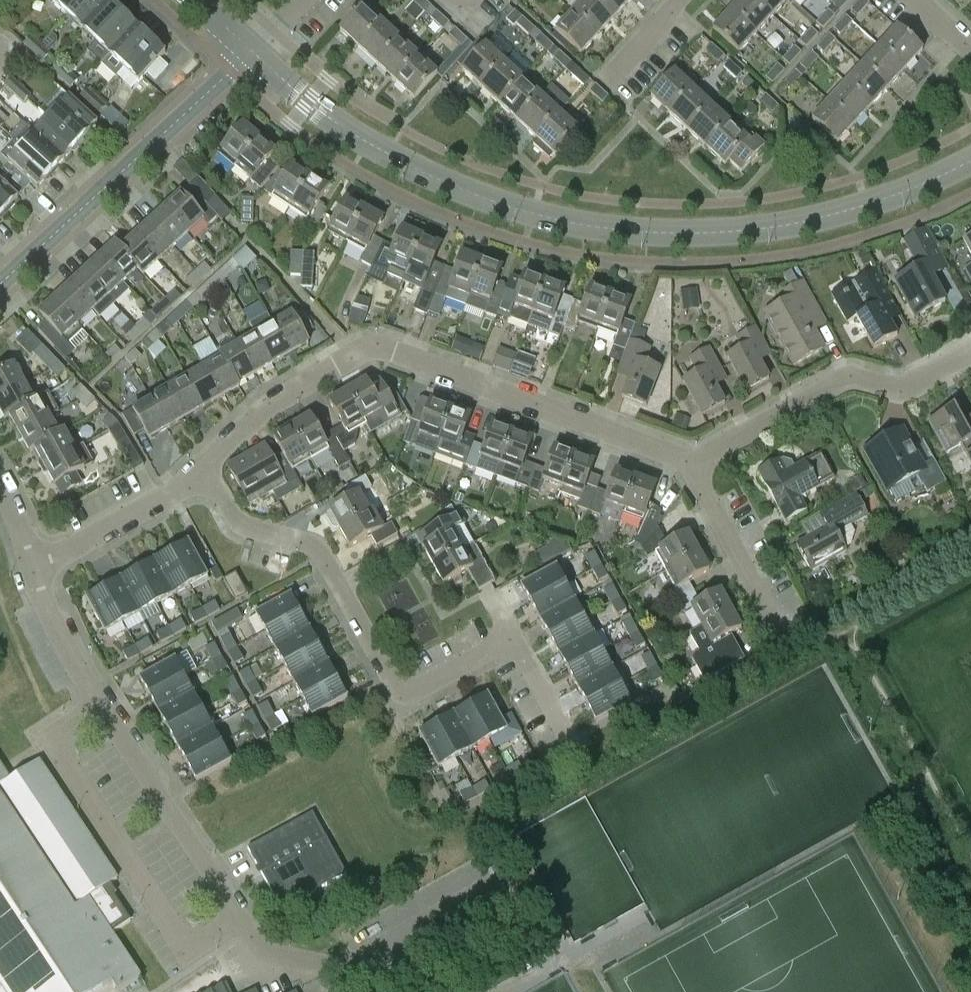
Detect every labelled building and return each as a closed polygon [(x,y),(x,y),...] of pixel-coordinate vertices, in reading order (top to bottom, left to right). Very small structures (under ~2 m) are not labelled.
[(83,0),(50,0),(68,16),(83,0)] [(68,16),(82,29),(108,0),(83,0),(68,16)] [(82,29),(95,42),(123,12),(109,0),(108,0),(82,29)] [(413,2),(425,14),(431,7),(423,0),(414,0),(413,2)] [(574,11),(598,34),(610,22),(615,16),(598,0),(584,0),(574,11)] [(615,16),(628,3),(630,0),(598,0),(615,16)] [(731,11),(757,34),(774,16),(756,0),(741,0),(735,7),(731,11)] [(774,16),(789,0),(756,0),(774,16)] [(834,5),(841,11),(851,0),(838,0),(834,5)] [(850,12),(857,18),(870,5),(864,0),(861,0),(850,12)] [(828,11),(817,23),(824,29),(841,11),(834,5),(833,5),(830,2),(825,8),(828,11)] [(359,48),(383,22),(365,5),(341,31),(354,44),(359,48)] [(598,34),(574,11),(556,30),(581,53),(593,40),(598,34)] [(757,34),(731,11),(718,25),(714,30),(739,53),(757,34)] [(137,26),(123,12),(95,42),(110,55),(137,26)] [(437,12),(431,19),(443,31),(450,24),(437,12)] [(846,17),(833,30),(840,36),(852,23),(846,17)] [(522,18),(516,25),(530,37),(536,30),(522,18)] [(383,22),(359,48),(373,61),(378,66),(402,39),(383,22)] [(824,29),(817,23),(799,42),(806,49),(824,29)] [(137,26),(110,55),(101,66),(115,79),(125,69),(124,68),(151,39),(137,26)] [(898,27),(880,47),(905,70),(919,55),(923,50),(898,27)] [(455,29),(449,36),(462,48),(468,41),(455,29)] [(541,35),(535,42),(548,54),(554,47),(541,35)] [(829,35),(816,48),(824,55),(836,42),(829,35)] [(33,53),(39,46),(31,38),(24,45),(33,53)] [(166,53),(151,39),(124,68),(125,69),(139,82),(166,53)] [(420,56),(402,39),(378,66),(391,78),(396,82),(420,56)] [(712,44),(705,51),(718,64),(724,57),(712,44)] [(482,88),(505,62),(486,45),(480,51),(473,46),(458,63),(465,68),(463,70),(477,83),(482,88)] [(50,55),(39,46),(33,53),(43,62),(50,55)] [(794,47),(783,60),(790,66),(801,53),(794,47)] [(880,47),(864,65),(888,88),(901,74),(905,70),(880,47)] [(559,52),(553,59),(565,70),(572,63),(559,52)] [(812,53),(797,69),(804,76),(820,60),(812,53)] [(420,56),(396,82),(409,95),(414,99),(438,73),(420,56)] [(730,61),(723,68),(736,80),(743,73),(730,61)] [(505,62),(482,88),(495,99),(500,104),(523,79),(505,62)] [(61,80),(68,71),(59,63),(51,72),(61,80)] [(778,65),(766,78),(773,84),(785,71),(778,65)] [(888,88),(864,65),(847,83),(872,106),(884,93),(888,88)] [(578,69),(571,76),(584,87),(591,80),(578,69)] [(804,76),(797,69),(784,84),(791,91),(804,76)] [(68,71),(61,80),(72,90),(79,81),(68,71)] [(671,115),(694,89),(676,71),(652,97),(665,110),(671,115)] [(747,78),(741,86),(755,98),(761,91),(747,78)] [(13,94),(20,87),(11,79),(5,86),(13,94)] [(542,96),(523,79),(500,104),(513,116),(518,121),(542,96)] [(847,83),(831,101),(856,123),(868,111),(872,106),(847,83)] [(596,85),(589,92),(602,104),(609,97),(596,85)] [(20,87),(13,94),(24,104),(31,97),(20,87)] [(89,107),(97,97),(87,89),(79,98),(89,107)] [(713,105),(694,89),(671,115),(684,127),(689,131),(713,105)] [(542,96),(518,121),(531,133),(537,138),(560,113),(542,96)] [(766,96),(760,103),(773,115),(779,108),(766,96)] [(97,97),(89,107),(99,115),(109,104),(100,97),(98,98),(97,97)] [(49,119),(77,146),(91,131),(98,123),(70,98),(63,105),(63,104),(53,114),(47,107),(41,113),(48,120),(49,119)] [(856,123),(831,101),(814,119),(839,142),(853,127),(856,123)] [(731,122),(713,105),(689,131),(703,144),(707,148),(731,122)] [(560,113),(537,138),(538,139),(532,145),(544,156),(549,161),(555,155),(556,155),(579,130),(560,113)] [(49,119),(48,120),(35,134),(64,160),(77,146),(49,119)] [(731,122),(707,148),(722,162),(726,166),(730,161),(742,172),(765,147),(753,135),(749,139),(731,122)] [(236,168),(261,139),(245,125),(220,154),(236,168)] [(35,134),(22,148),(51,174),(64,160),(35,134)] [(261,139),(236,168),(251,181),(276,152),(261,139)] [(51,174),(22,148),(15,141),(1,155),(8,162),(2,170),(25,191),(32,183),(37,189),(51,174)] [(290,209),(311,177),(293,166),(287,176),(280,171),(265,192),(290,209)] [(4,213),(25,191),(2,170),(0,172),(0,209),(4,213)] [(329,189),(311,177),(290,209),(317,227),(328,210),(319,204),(329,189)] [(199,179),(190,187),(206,205),(216,197),(199,179)] [(218,218),(206,205),(190,187),(166,209),(190,234),(203,221),(208,227),(218,218)] [(231,214),(216,197),(206,205),(218,218),(222,222),(231,214)] [(242,199),(241,223),(254,223),(254,200),(242,199)] [(348,244),(366,210),(348,199),(329,233),(348,244)] [(190,234),(166,209),(151,223),(174,248),(190,234)] [(366,210),(348,244),(366,254),(362,262),(373,267),(374,268),(385,246),(374,241),(384,220),(366,210)] [(151,223),(137,236),(160,261),(174,248),(151,223)] [(374,268),(373,267),(367,277),(383,285),(387,276),(403,283),(423,238),(404,229),(395,250),(385,246),(374,268)] [(922,267),(897,281),(918,318),(947,302),(933,277),(949,268),(928,230),(907,241),(922,267)] [(160,261),(137,236),(121,250),(140,270),(139,271),(144,276),(160,261)] [(442,246),(423,238),(403,283),(421,290),(414,307),(408,329),(421,334),(429,313),(443,273),(432,269),(442,246)] [(140,270),(121,250),(116,245),(102,258),(125,284),(139,271),(140,270)] [(246,247),(233,259),(239,269),(241,267),(245,271),(257,259),(246,247)] [(303,276),(304,253),(291,252),(289,275),(301,276),(303,276)] [(303,276),(301,276),(300,288),(313,289),(315,253),(304,253),(303,276)] [(443,273),(429,313),(439,317),(447,300),(466,307),(469,298),(470,298),(483,263),(463,256),(455,277),(443,273)] [(102,258),(86,272),(116,304),(131,291),(124,284),(125,284),(102,258)] [(239,269),(233,259),(218,273),(225,280),(226,281),(239,269)] [(205,263),(196,271),(202,279),(211,270),(205,263)] [(469,298),(466,307),(496,318),(498,315),(499,315),(506,296),(505,296),(494,292),(503,270),(483,263),(470,298),(469,298)] [(875,270),(833,293),(849,323),(859,317),(876,348),(899,336),(882,305),(891,299),(875,270)] [(202,279),(196,271),(186,281),(192,288),(202,279)] [(116,304),(86,272),(71,286),(95,311),(94,312),(100,319),(116,304)] [(218,273),(202,288),(209,295),(210,296),(226,281),(225,280),(218,273)] [(507,292),(505,296),(506,296),(499,315),(509,319),(508,321),(529,328),(531,323),(547,282),(527,275),(518,296),(507,292)] [(566,289),(547,282),(531,323),(550,331),(548,334),(560,338),(564,328),(569,316),(557,311),(566,289)] [(791,301),(766,314),(794,365),(825,348),(811,323),(822,317),(804,283),(787,293),(791,301)] [(71,286),(56,300),(80,326),(94,312),(95,311),(71,286)] [(209,295),(202,288),(187,302),(194,309),(194,310),(210,296),(209,295)] [(569,316),(564,328),(575,332),(579,322),(599,330),(612,296),(592,288),(584,310),(573,306),(569,316)] [(699,288),(684,289),(685,307),(700,306),(699,288)] [(175,290),(166,299),(173,306),(182,298),(175,290)] [(360,296),(356,305),(369,309),(372,299),(360,296)] [(631,303),(612,296),(599,330),(618,338),(615,348),(626,352),(634,330),(623,325),(631,303)] [(173,306),(166,299),(156,308),(163,315),(173,306)] [(84,330),(80,326),(56,300),(41,314),(48,322),(39,330),(64,357),(73,349),(68,344),(84,330)] [(194,309),(187,302),(172,315),(179,324),(194,310),(194,309)] [(263,303),(246,309),(252,326),(270,320),(263,303)] [(301,309),(272,326),(290,356),(308,346),(303,337),(314,331),(301,309)] [(172,315),(157,330),(164,338),(179,324),(172,315)] [(136,326),(143,334),(152,326),(144,318),(136,326)] [(143,334),(136,326),(126,336),(133,344),(143,334)] [(290,356),(272,326),(256,335),(273,366),(290,356)] [(744,349),(729,357),(748,392),(770,379),(757,356),(768,350),(756,329),(738,339),(744,349)] [(164,338),(157,330),(141,344),(148,352),(164,338)] [(51,371),(60,363),(28,331),(16,343),(31,358),(33,355),(50,372),(51,371)] [(256,335),(239,345),(238,345),(256,376),(273,366),(256,335)] [(480,359),(486,346),(459,335),(454,348),(480,359)] [(238,345),(239,345),(236,340),(217,351),(219,354),(237,387),(238,386),(256,376),(238,345)] [(631,342),(621,368),(632,372),(623,398),(647,407),(660,370),(645,365),(650,349),(631,342)] [(115,346),(105,355),(112,362),(122,353),(115,346)] [(615,349),(613,355),(616,360),(622,362),(625,353),(615,349)] [(135,350),(126,359),(133,366),(142,357),(135,350)] [(700,374),(685,382),(703,416),(727,403),(713,380),(724,374),(711,350),(692,360),(700,374)] [(96,359),(96,362),(102,369),(110,362),(103,353),(96,359)] [(219,354),(202,364),(205,370),(222,400),(240,389),(238,386),(237,387),(219,354)] [(498,355),(494,367),(510,373),(515,361),(498,355)] [(535,361),(519,355),(512,372),(528,378),(535,361)] [(51,371),(50,372),(57,379),(66,369),(60,363),(51,371)] [(26,385),(16,368),(0,376),(0,399),(26,385)] [(222,400),(205,370),(187,380),(204,410),(222,400)] [(204,410),(187,380),(170,390),(187,420),(204,410)] [(365,381),(348,392),(371,430),(388,420),(390,423),(408,412),(396,392),(378,402),(365,381)] [(0,399),(0,411),(6,421),(11,418),(36,404),(26,385),(0,399)] [(81,403),(90,394),(81,385),(72,394),(81,403)] [(170,390),(152,400),(169,430),(187,420),(170,390)] [(371,430),(348,392),(330,402),(343,427),(334,433),(345,452),(356,446),(358,433),(356,430),(366,425),(369,431),(371,430)] [(95,399),(90,394),(81,403),(86,409),(95,399)] [(36,404),(11,418),(17,430),(14,432),(17,438),(51,419),(50,417),(59,413),(50,397),(36,404)] [(169,430),(152,400),(123,416),(135,437),(146,431),(151,440),(169,430)] [(440,443),(451,410),(432,403),(423,400),(418,402),(414,414),(426,419),(424,425),(412,420),(404,443),(416,448),(419,439),(439,445),(439,442),(440,443)] [(931,421),(949,453),(962,446),(968,458),(970,456),(970,424),(966,427),(956,408),(931,421)] [(472,418),(451,410),(440,443),(459,449),(453,462),(451,461),(443,483),(458,488),(466,467),(467,467),(475,444),(464,440),(472,418)] [(110,434),(119,425),(111,416),(102,424),(109,432),(110,434)] [(61,437),(51,419),(17,438),(20,443),(23,441),(30,454),(36,451),(35,451),(61,437)] [(345,452),(334,433),(322,439),(310,419),(293,428),(312,461),(330,452),(341,470),(351,464),(344,453),(345,452)] [(120,425),(119,425),(110,434),(133,472),(144,467),(133,446),(120,425)] [(475,444),(467,467),(478,471),(498,478),(515,433),(495,426),(486,449),(475,444)] [(273,461),(288,486),(274,494),(279,503),(303,488),(299,480),(293,471),(312,461),(293,428),(274,439),(283,456),(273,461)] [(904,428),(865,449),(888,491),(918,475),(928,493),(947,483),(935,460),(924,465),(904,428)] [(515,433),(498,478),(529,490),(537,467),(526,463),(534,441),(515,433)] [(61,437),(35,451),(36,451),(42,463),(39,465),(42,471),(76,452),(75,450),(67,434),(61,437)] [(84,445),(75,450),(76,452),(42,471),(45,476),(49,474),(56,487),(62,497),(80,487),(81,483),(77,475),(95,465),(84,445)] [(265,447),(229,468),(251,507),(274,494),(288,486),(273,461),(265,447)] [(548,471),(537,467),(529,490),(540,494),(545,481),(563,488),(565,488),(576,457),(575,456),(556,450),(548,471)] [(565,488),(563,488),(560,495),(581,502),(579,508),(591,513),(599,490),(601,483),(590,479),(596,464),(594,463),(595,461),(592,456),(581,452),(575,456),(576,457),(565,488)] [(778,462),(760,472),(787,522),(808,511),(801,498),(836,479),(822,454),(795,469),(792,462),(783,460),(778,462)] [(611,494),(599,490),(591,513),(602,517),(605,508),(624,515),(638,479),(636,478),(619,472),(611,494)] [(638,479),(624,515),(644,523),(636,543),(628,547),(635,560),(647,555),(644,550),(660,531),(657,525),(663,512),(650,508),(658,486),(656,486),(653,479),(643,475),(636,478),(638,479)] [(341,530),(371,513),(361,494),(373,488),(367,477),(346,489),(352,500),(331,511),(331,512),(328,514),(326,519),(332,529),(337,530),(340,528),(341,530)] [(807,539),(797,545),(812,571),(848,551),(838,532),(881,508),(870,488),(857,495),(800,526),(807,539)] [(458,495),(455,502),(462,504),(464,497),(458,495)] [(450,502),(444,506),(448,514),(455,510),(450,502)] [(371,513),(341,530),(351,548),(372,536),(378,547),(399,534),(393,524),(385,529),(375,512),(371,514),(371,513)] [(464,550),(464,549),(454,532),(466,526),(460,515),(439,526),(445,537),(424,548),(435,567),(464,550)] [(669,546),(660,531),(644,550),(647,555),(649,559),(657,554),(667,571),(700,553),(690,535),(669,546)] [(555,539),(547,548),(553,560),(573,550),(570,545),(555,539)] [(191,543),(173,553),(192,587),(210,577),(191,543)] [(464,550),(435,567),(445,586),(468,572),(479,591),(496,582),(475,544),(464,549),(464,550)] [(192,587),(173,553),(156,562),(175,596),(192,587)] [(593,570),(602,565),(595,553),(586,558),(593,570)] [(700,553),(667,571),(678,590),(669,594),(675,605),(695,594),(689,583),(710,572),(709,569),(712,568),(713,564),(707,554),(702,553),(700,554),(700,553)] [(175,596),(156,562),(139,571),(158,606),(175,596)] [(602,565),(593,570),(600,583),(609,578),(602,565)] [(532,604),(566,585),(557,567),(522,586),(532,604)] [(158,606),(139,571),(122,580),(141,615),(158,606)] [(236,574),(224,580),(236,602),(249,595),(236,574)] [(141,615),(122,580),(105,590),(124,624),(141,615)] [(566,585),(532,604),(541,621),(576,602),(566,585)] [(611,604),(621,599),(614,587),(604,592),(611,604)] [(124,624),(105,590),(88,599),(107,634),(124,624)] [(701,604),(695,594),(675,605),(681,616),(693,609),(703,627),(732,611),(722,593),(701,604)] [(266,634),(302,614),(292,597),(257,616),(266,634)] [(621,599),(611,604),(618,616),(628,611),(621,599)] [(216,602),(204,609),(209,617),(220,611),(216,602)] [(585,618),(576,602),(541,621),(550,637),(585,618)] [(209,617),(204,609),(190,616),(195,624),(209,617)] [(732,611),(703,627),(713,645),(701,652),(687,659),(693,670),(707,662),(728,650),(723,641),(743,630),(732,611)] [(311,631),(302,614),(266,634),(276,651),(311,631)] [(594,635),(585,618),(550,637),(560,654),(594,635)] [(170,627),(175,636),(187,629),(182,620),(170,627)] [(630,638),(639,633),(632,620),(623,625),(630,638)] [(175,636),(170,627),(157,634),(162,644),(175,636)] [(320,648),(311,631),(276,651),(285,668),(320,648)] [(639,633),(630,638),(623,642),(629,653),(636,649),(637,650),(646,645),(639,633)] [(228,655),(238,649),(230,635),(221,641),(228,655)] [(604,652),(594,635),(560,654),(569,671),(604,652)] [(148,639),(136,646),(141,655),(153,648),(148,639)] [(213,662),(223,657),(216,644),(206,649),(213,662)] [(141,655),(136,646),(124,653),(128,662),(141,655)] [(330,665),(320,648),(285,668),(294,684),(330,665)] [(238,649),(228,655),(235,666),(245,660),(238,649)] [(613,669),(604,652),(569,671),(578,688),(613,669)] [(648,672),(658,667),(650,654),(641,659),(648,672)] [(223,657),(213,662),(206,666),(211,677),(219,672),(220,674),(229,669),(223,657)] [(151,697),(186,678),(177,660),(141,679),(151,697)] [(339,682),(330,665),(294,684),(304,701),(339,682)] [(658,667),(648,672),(655,684),(664,679),(658,667)] [(248,688),(257,683),(249,669),(240,674),(248,688)] [(622,686),(613,669),(578,688),(588,705),(622,686)] [(186,678),(151,697),(160,714),(195,695),(186,678)] [(232,696),(241,692),(233,678),(225,683),(232,696)] [(349,700),(339,682),(304,701),(313,719),(349,700)] [(257,683),(248,688),(254,699),(263,694),(257,683)] [(622,686),(588,705),(597,723),(632,704),(622,686)] [(247,703),(241,692),(232,696),(238,708),(247,703)] [(195,695),(160,714),(169,731),(205,711),(195,695)] [(489,696),(472,706),(491,741),(509,731),(507,727),(514,723),(511,715),(502,719),(489,696)] [(266,722),(275,717),(267,703),(258,708),(266,722)] [(213,706),(205,711),(169,731),(179,748),(214,728),(222,723),(213,706)] [(491,741),(472,706),(455,715),(474,750),(491,741)] [(250,730),(259,726),(252,712),(243,717),(250,730)] [(455,715),(438,724),(457,759),(474,750),(455,715)] [(282,727),(275,717),(266,722),(273,733),(282,727)] [(457,759),(438,724),(421,734),(440,769),(457,759)] [(259,726),(250,730),(257,742),(266,737),(259,726)] [(223,745),(214,728),(179,748),(188,765),(223,745)] [(233,763),(223,745),(188,765),(198,782),(233,763)] [(507,770),(512,779),(524,772),(519,763),(507,770)] [(114,986),(118,991),(125,991),(143,980),(112,934),(131,922),(109,888),(118,881),(40,764),(11,783),(0,766),(0,991),(104,991),(114,986)] [(512,779),(507,770),(493,777),(499,786),(512,779)] [(474,789),(478,797),(490,791),(486,782),(484,783),(480,775),(469,781),(473,789),(474,789)] [(474,789),(473,789),(460,796),(465,804),(478,797),(474,789)] [(314,814),(249,850),(283,912),(349,876),(314,814)] [(537,884),(526,890),(535,907),(546,901),(537,884)]
